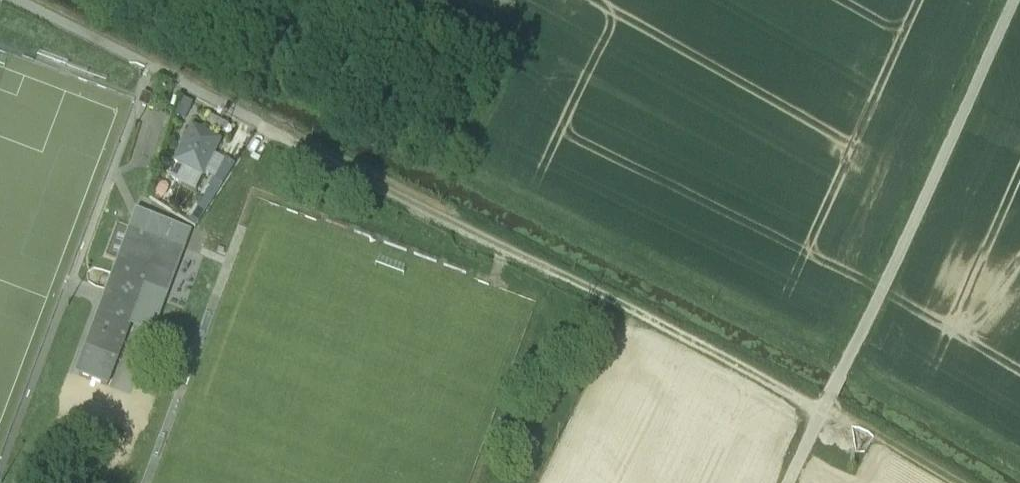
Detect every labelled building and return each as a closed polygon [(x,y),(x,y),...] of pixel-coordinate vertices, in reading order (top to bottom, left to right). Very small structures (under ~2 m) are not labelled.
[(221,144),(192,129),(174,165),(203,179),(221,144)] [(192,233),(136,212),(75,375),(108,388),(143,294),(165,303),(192,233)]
